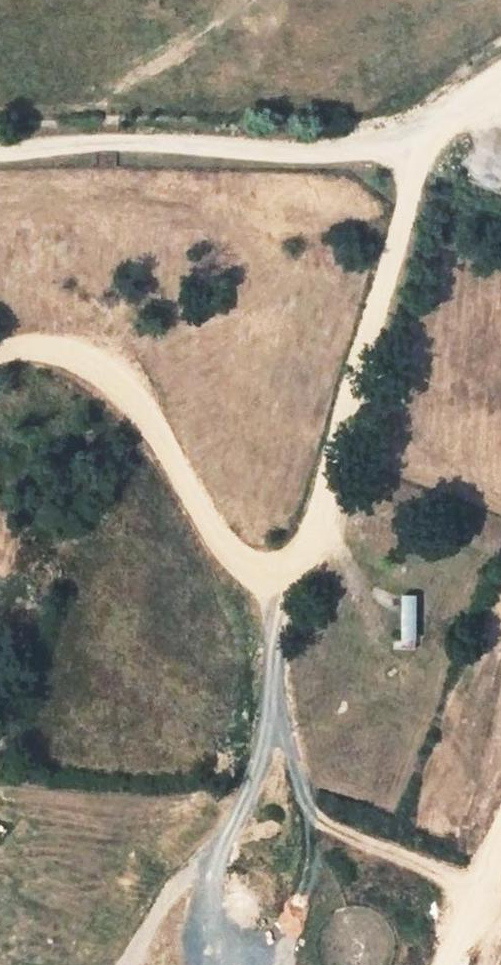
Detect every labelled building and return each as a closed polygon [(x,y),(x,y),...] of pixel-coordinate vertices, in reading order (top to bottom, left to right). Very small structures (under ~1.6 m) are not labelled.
[(402,595),(404,641),(418,641),(416,594),(402,595)]
